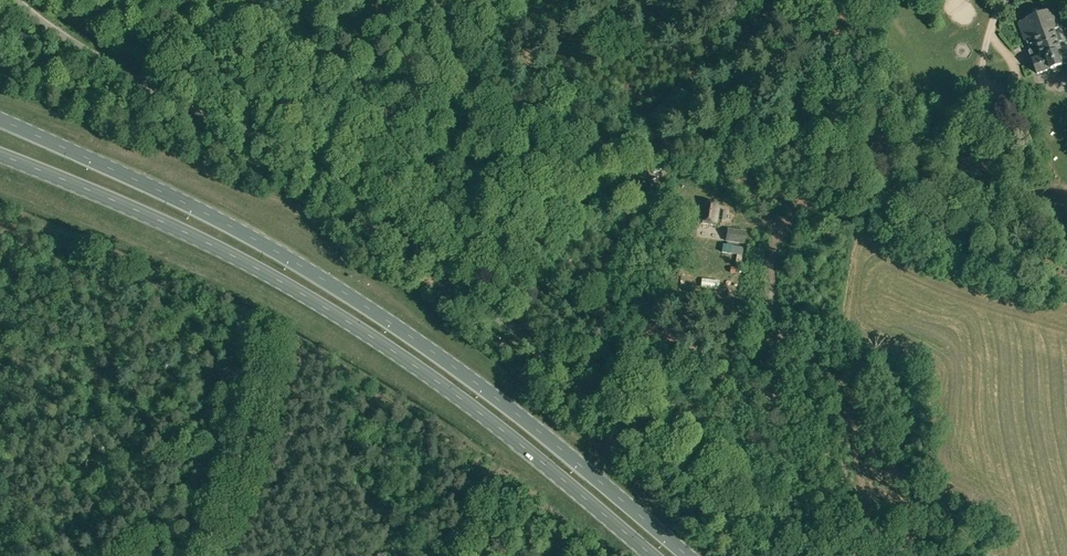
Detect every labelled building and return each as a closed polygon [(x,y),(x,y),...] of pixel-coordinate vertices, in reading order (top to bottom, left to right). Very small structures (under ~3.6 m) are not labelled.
[(1029,52),(1037,74),(1051,69),(1051,70),(1062,66),(1062,65),(1066,63),(1066,48),(1065,49),(1062,41),(1058,29),(1063,27),(1057,10),(1048,13),(1047,12),(1028,20),(1028,21),(1019,24),(1026,41),(1027,41),(1031,51),(1029,52)] [(700,202),(698,220),(702,221),(701,223),(712,224),(712,222),(715,222),(717,204),(700,202)] [(728,229),(726,242),(744,244),(746,231),(728,229)] [(723,244),(722,253),(732,255),(733,246),(723,244)]
